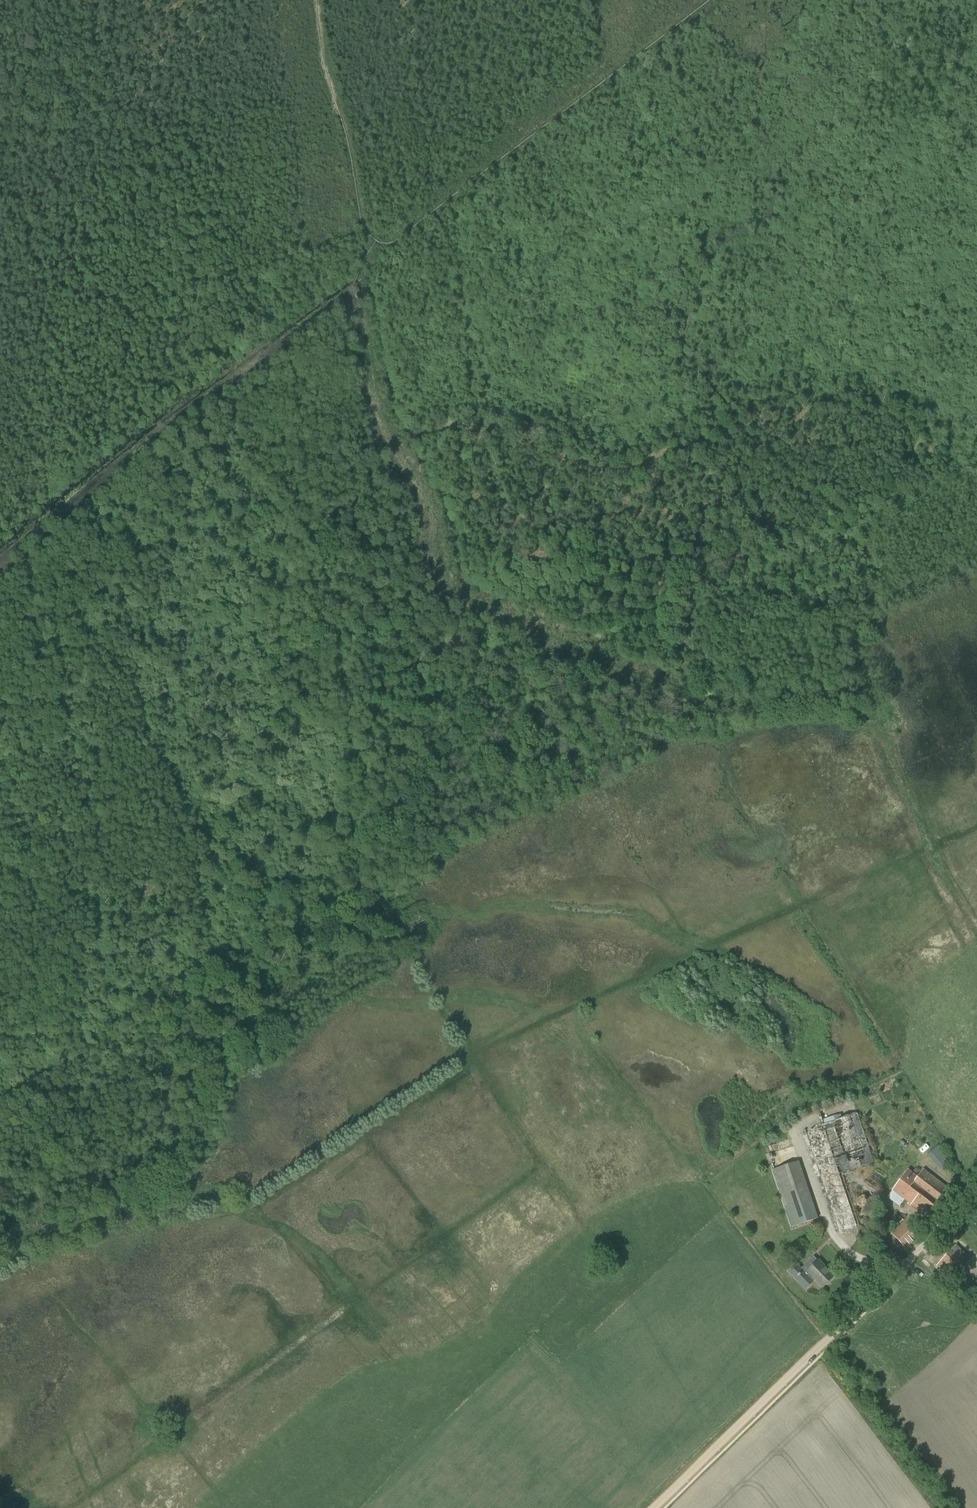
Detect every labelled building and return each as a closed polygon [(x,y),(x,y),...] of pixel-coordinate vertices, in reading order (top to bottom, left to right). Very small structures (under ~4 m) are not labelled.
[(858,1113),(823,1125),(840,1174),(848,1171),(874,1163),(858,1113)] [(840,1174),(823,1125),(804,1131),(808,1142),(838,1233),(857,1225),(840,1174)] [(929,1154),(941,1169),(951,1161),(939,1146),(929,1154)] [(799,1161),(772,1171),(791,1228),(818,1219),(799,1161)] [(909,1171),(894,1190),(928,1217),(949,1189),(924,1170),(918,1178),(909,1171)] [(884,1240),(894,1251),(901,1244),(906,1249),(923,1233),(909,1217),(884,1240)] [(933,1269),(943,1279),(946,1277),(949,1279),(960,1290),(968,1281),(958,1271),(970,1258),(956,1244),(933,1269)] [(829,1269),(827,1266),(826,1267),(819,1260),(818,1261),(814,1257),(806,1265),(810,1268),(807,1272),(823,1288),(835,1276),(829,1270),(829,1269)]
